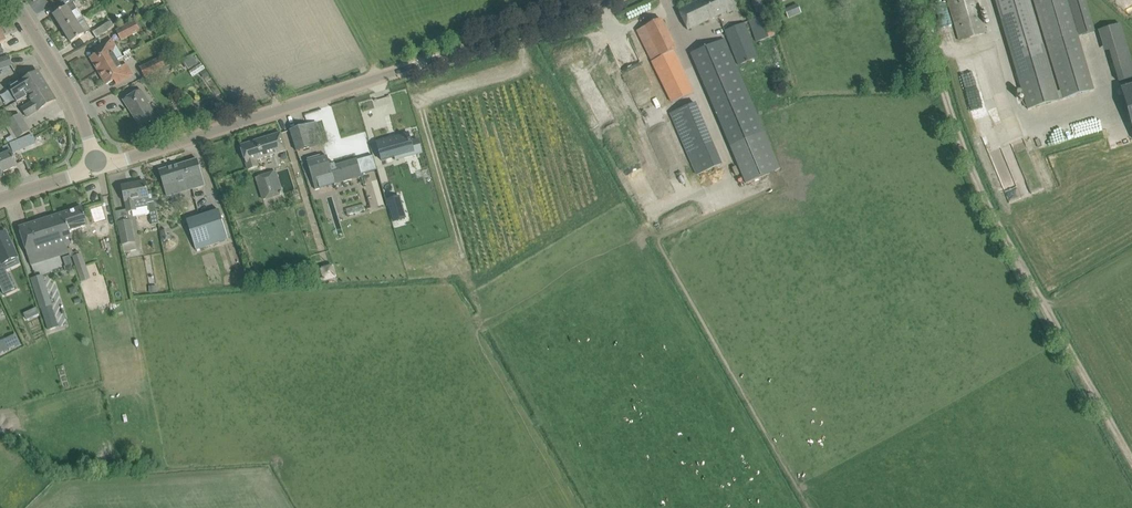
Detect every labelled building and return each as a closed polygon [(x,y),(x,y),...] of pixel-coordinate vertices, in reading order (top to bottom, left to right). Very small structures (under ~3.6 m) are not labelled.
[(687,30),(726,11),(727,11),(728,13),(736,10),(731,0),(701,0),(678,11),(687,30)] [(959,40),(987,32),(978,0),(947,0),(959,40)] [(1027,110),(1060,100),(1030,0),(994,0),(1027,110)] [(1062,99),(1094,90),(1078,36),(1096,31),(1087,0),(1033,0),(1062,99)] [(79,17),(75,10),(77,9),(73,2),(53,15),(61,28),(75,19),(79,17)] [(784,9),(789,18),(801,12),(797,3),(784,9)] [(748,21),(756,42),(775,35),(767,14),(748,21)] [(75,19),(61,28),(71,43),(80,37),(90,30),(86,24),(80,28),(75,19)] [(652,62),(671,102),(694,92),(674,51),(676,50),(661,19),(637,30),(652,62)] [(109,21),(92,32),(96,38),(113,27),(109,21)] [(116,30),(121,41),(140,31),(134,21),(116,30)] [(723,31),(738,65),(759,56),(745,22),(723,31)] [(724,39),(690,53),(730,146),(745,184),(779,169),(764,132),(724,39)] [(116,60),(121,57),(115,47),(111,40),(109,41),(99,47),(102,51),(98,54),(90,58),(98,71),(117,60),(116,60)] [(11,65),(8,56),(0,59),(0,69),(11,65)] [(197,63),(193,56),(185,61),(189,68),(197,63)] [(139,67),(144,77),(165,67),(160,57),(139,67)] [(117,60),(98,71),(106,85),(118,78),(120,82),(130,77),(132,75),(125,64),(121,67),(117,60)] [(987,101),(995,99),(984,61),(976,64),(987,101)] [(190,71),(194,76),(200,72),(205,69),(201,63),(190,71)] [(205,69),(200,72),(204,78),(209,74),(205,69)] [(28,95),(29,95),(46,85),(38,71),(9,89),(17,102),(28,95)] [(46,85),(29,95),(32,101),(20,108),(26,117),(55,100),(46,85)] [(971,87),(964,90),(973,120),(981,118),(976,105),(987,101),(983,92),(974,95),(971,87)] [(148,104),(149,103),(140,89),(123,100),(141,128),(157,118),(148,104)] [(695,102),(669,113),(696,176),(722,165),(695,102)] [(6,122),(17,138),(29,130),(19,114),(6,122)] [(1040,147),(1103,130),(1099,117),(1036,134),(1040,147)] [(290,130),(296,151),(322,143),(315,122),(290,130)] [(240,146),(248,169),(258,166),(256,160),(286,151),(280,133),(240,146)] [(407,133),(376,142),(381,161),(394,157),(395,160),(413,155),(407,133)] [(1023,196),(1044,188),(1041,179),(1049,176),(1043,160),(1038,162),(1040,167),(1035,169),(1023,138),(1012,142),(1013,143),(1001,147),(1006,158),(1009,157),(1012,167),(1023,196)] [(17,140),(10,143),(14,153),(21,150),(17,140)] [(3,177),(2,173),(17,166),(13,156),(11,152),(9,147),(0,151),(0,178),(3,177)] [(309,161),(307,162),(315,190),(361,176),(356,159),(329,166),(326,156),(321,158),(320,156),(308,159),(309,161)] [(159,171),(162,182),(166,196),(204,185),(197,160),(159,171)] [(258,177),(261,188),(265,199),(276,195),(269,173),(258,177)] [(149,211),(155,210),(152,192),(147,192),(145,182),(122,187),(127,212),(136,210),(135,209),(148,207),(149,211)] [(398,199),(386,202),(392,224),(404,220),(398,199)] [(19,228),(28,257),(73,243),(69,231),(88,225),(82,207),(19,228)] [(218,209),(199,216),(186,220),(197,249),(226,241),(228,240),(218,209)] [(135,242),(130,220),(117,223),(122,245),(135,242)] [(3,295),(14,289),(3,264),(17,257),(5,232),(0,234),(0,288),(3,295)] [(88,280),(79,254),(72,256),(81,282),(88,280)] [(31,279),(41,309),(51,305),(42,276),(31,279)] [(30,312),(33,318),(39,315),(36,309),(30,312)] [(55,317),(45,320),(48,330),(58,327),(55,317)] [(6,341),(10,348),(20,343),(16,336),(6,341)]
